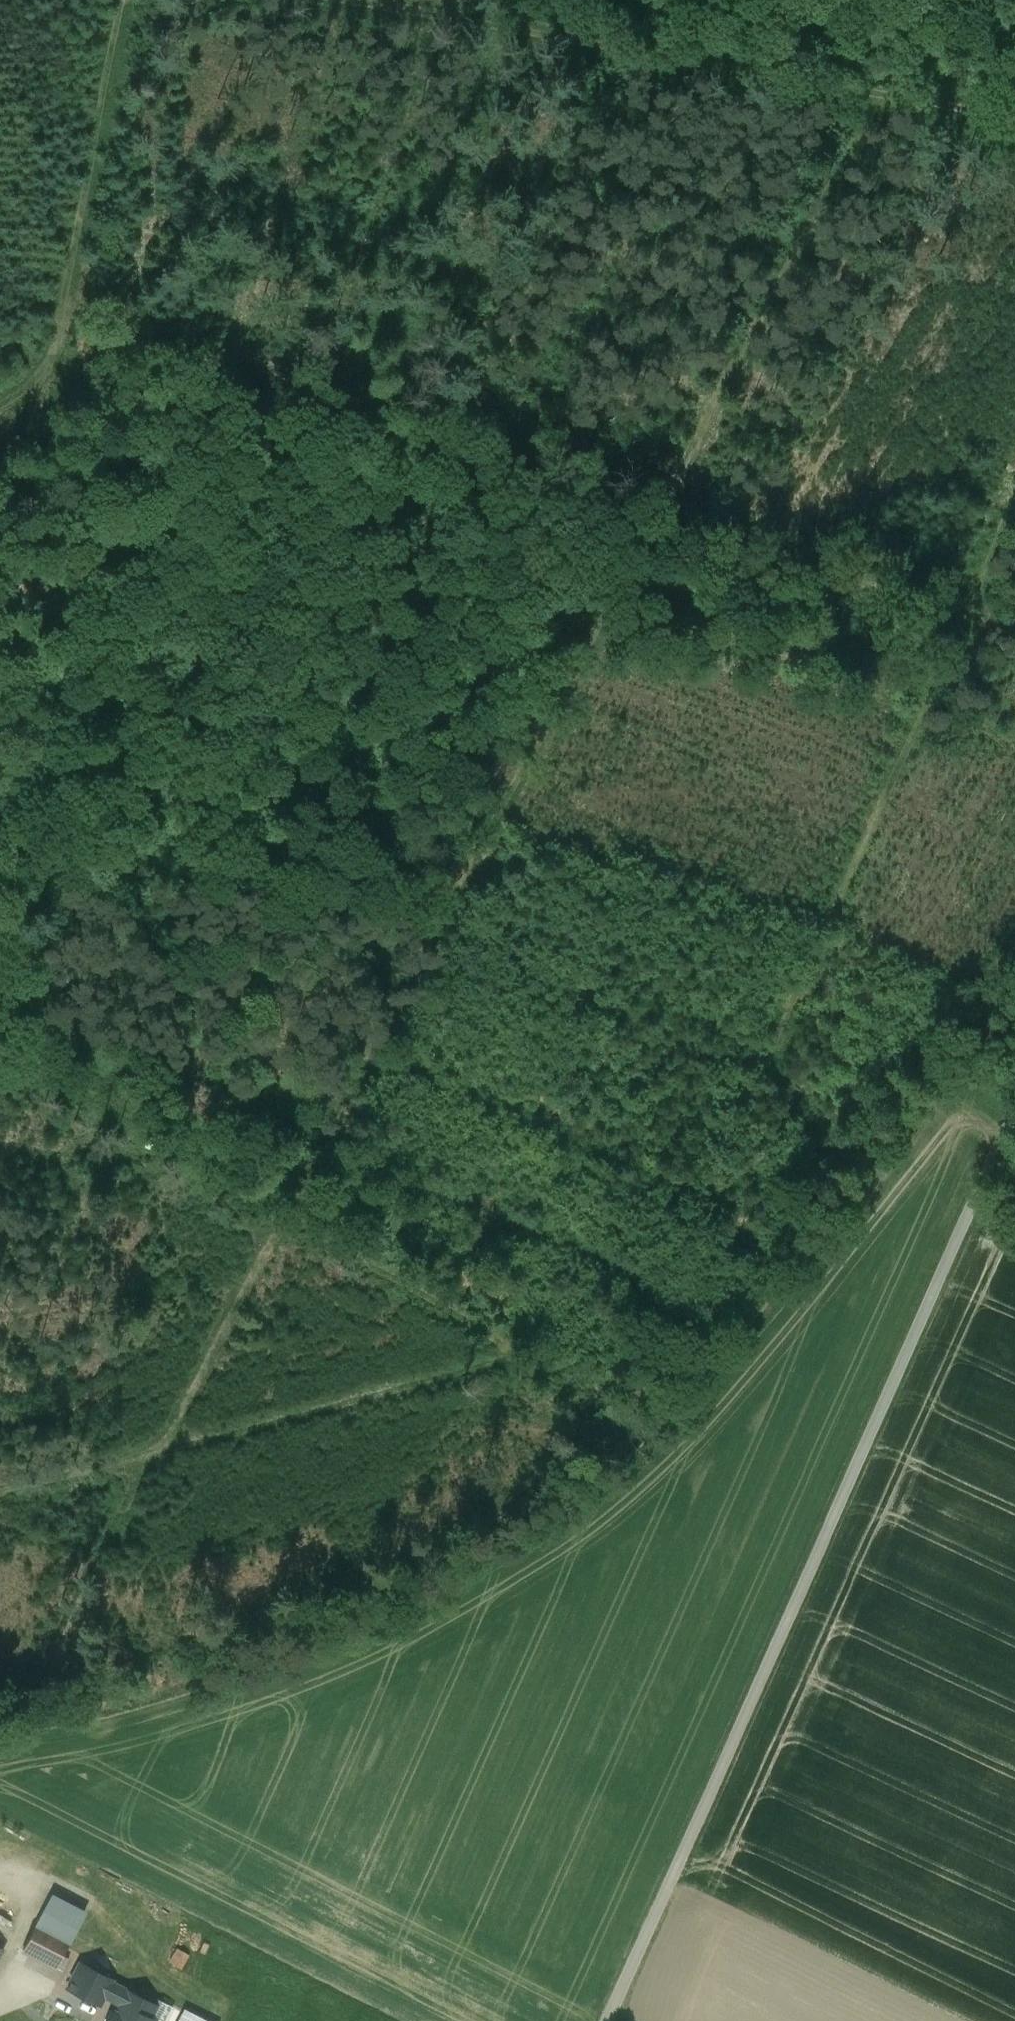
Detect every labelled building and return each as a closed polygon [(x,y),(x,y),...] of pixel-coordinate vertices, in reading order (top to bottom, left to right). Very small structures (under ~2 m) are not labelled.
[(51,1895),(36,1925),(70,1942),(85,1912),(51,1895)] [(70,1942),(36,1925),(23,1950),(57,1967),(63,1955),(70,1942)] [(188,1954),(177,1948),(169,1962),(181,1968),(188,1954)] [(69,1958),(63,1955),(57,1967),(57,1968),(62,1970),(69,1958)] [(111,1980),(81,1964),(68,1990),(98,2005),(103,1995),(109,1997),(115,1985),(110,1983),(111,1980)] [(115,1985),(109,1997),(120,2003),(116,2013),(113,2012),(109,2020),(156,2020),(149,2017),(155,2005),(115,1985)] [(178,2020),(209,2020),(184,2008),(178,2020)]
